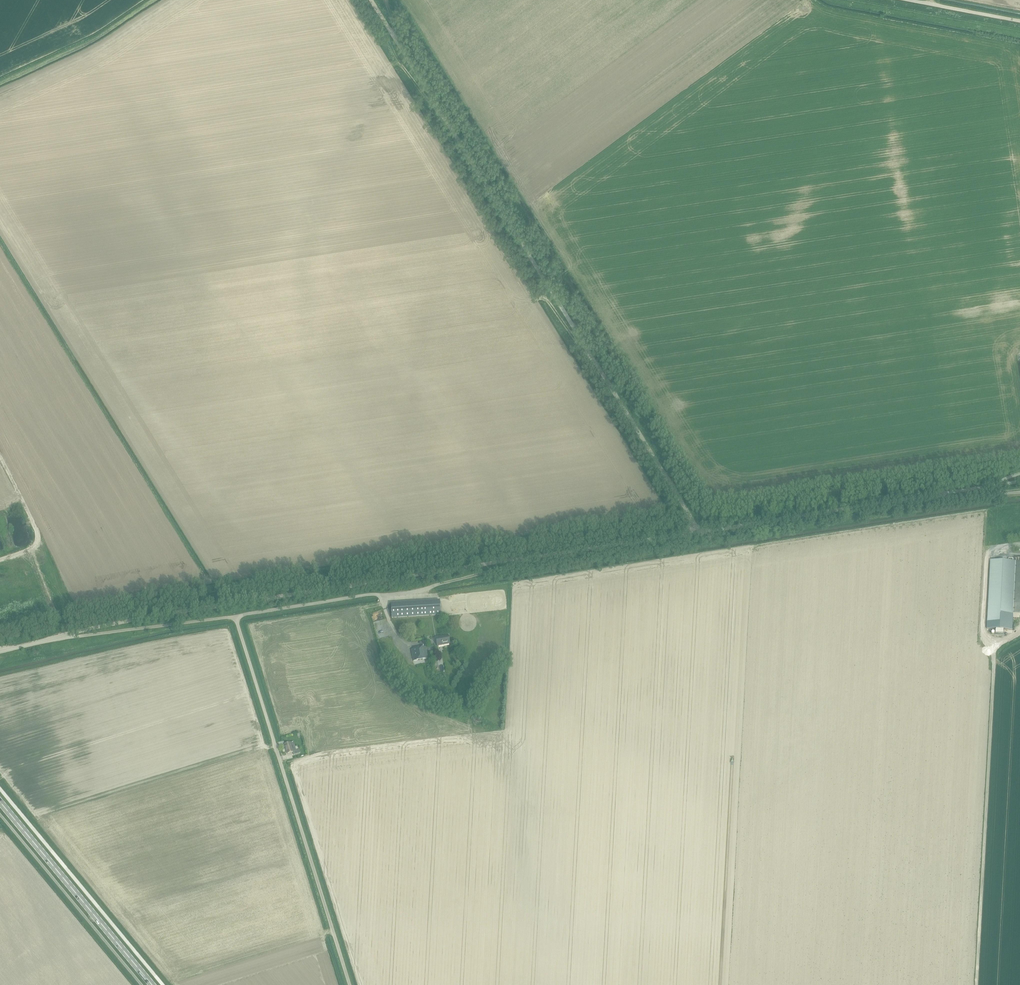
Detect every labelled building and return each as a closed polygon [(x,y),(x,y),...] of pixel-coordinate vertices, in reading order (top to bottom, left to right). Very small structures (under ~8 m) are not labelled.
[(1012,613),(1019,613),(1019,561),(1013,561),(1013,559),(1009,559),(1008,561),(990,560),(986,629),(995,629),(994,635),(1004,635),(1004,630),(1012,630),(1012,613)] [(391,604),(391,618),(440,615),(439,601),(391,604)] [(372,622),(377,640),(388,637),(383,619),(372,622)] [(449,644),(448,635),(435,638),(436,638),(437,646),(449,644)] [(411,650),(412,655),(413,661),(428,658),(425,647),(411,650)] [(294,755),(298,754),(300,753),(299,750),(296,751),(293,742),(283,745),(283,747),(285,747),(287,754),(293,752),(294,755)]
